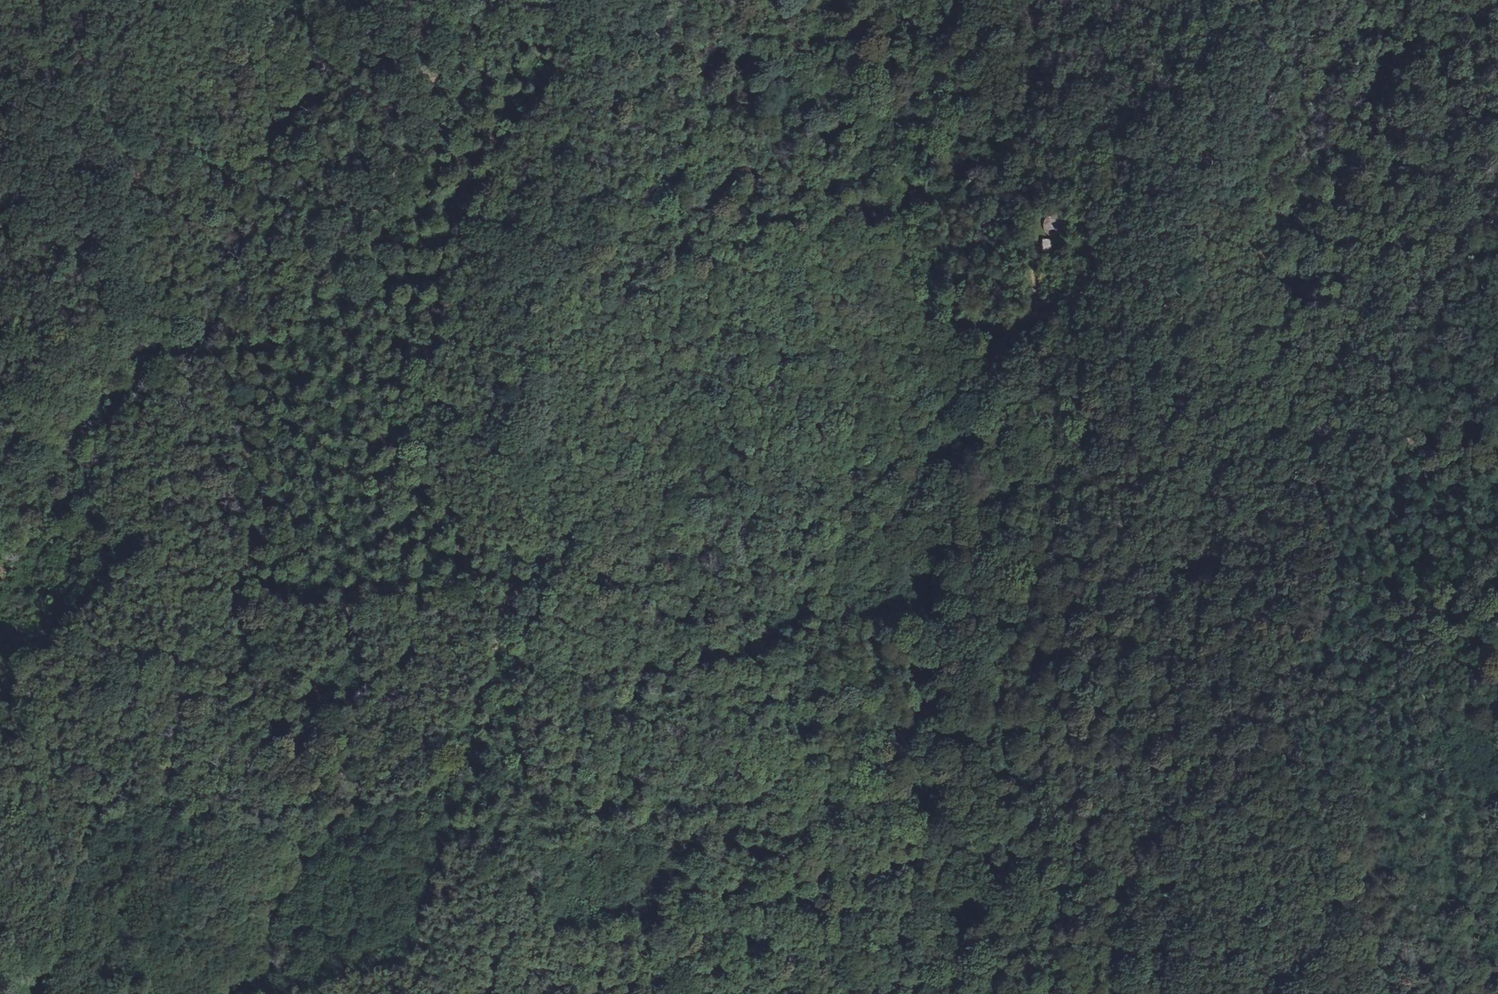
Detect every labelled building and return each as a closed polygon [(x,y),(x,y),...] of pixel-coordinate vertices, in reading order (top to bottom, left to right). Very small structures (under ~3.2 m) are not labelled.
[(1060,215),(1052,213),(1046,215),(1041,222),(1043,230),(1046,233),(1052,236),(1059,235),(1066,227),(1063,219),(1060,215)] [(1056,240),(1042,240),(1041,251),(1055,251),(1056,240)]
